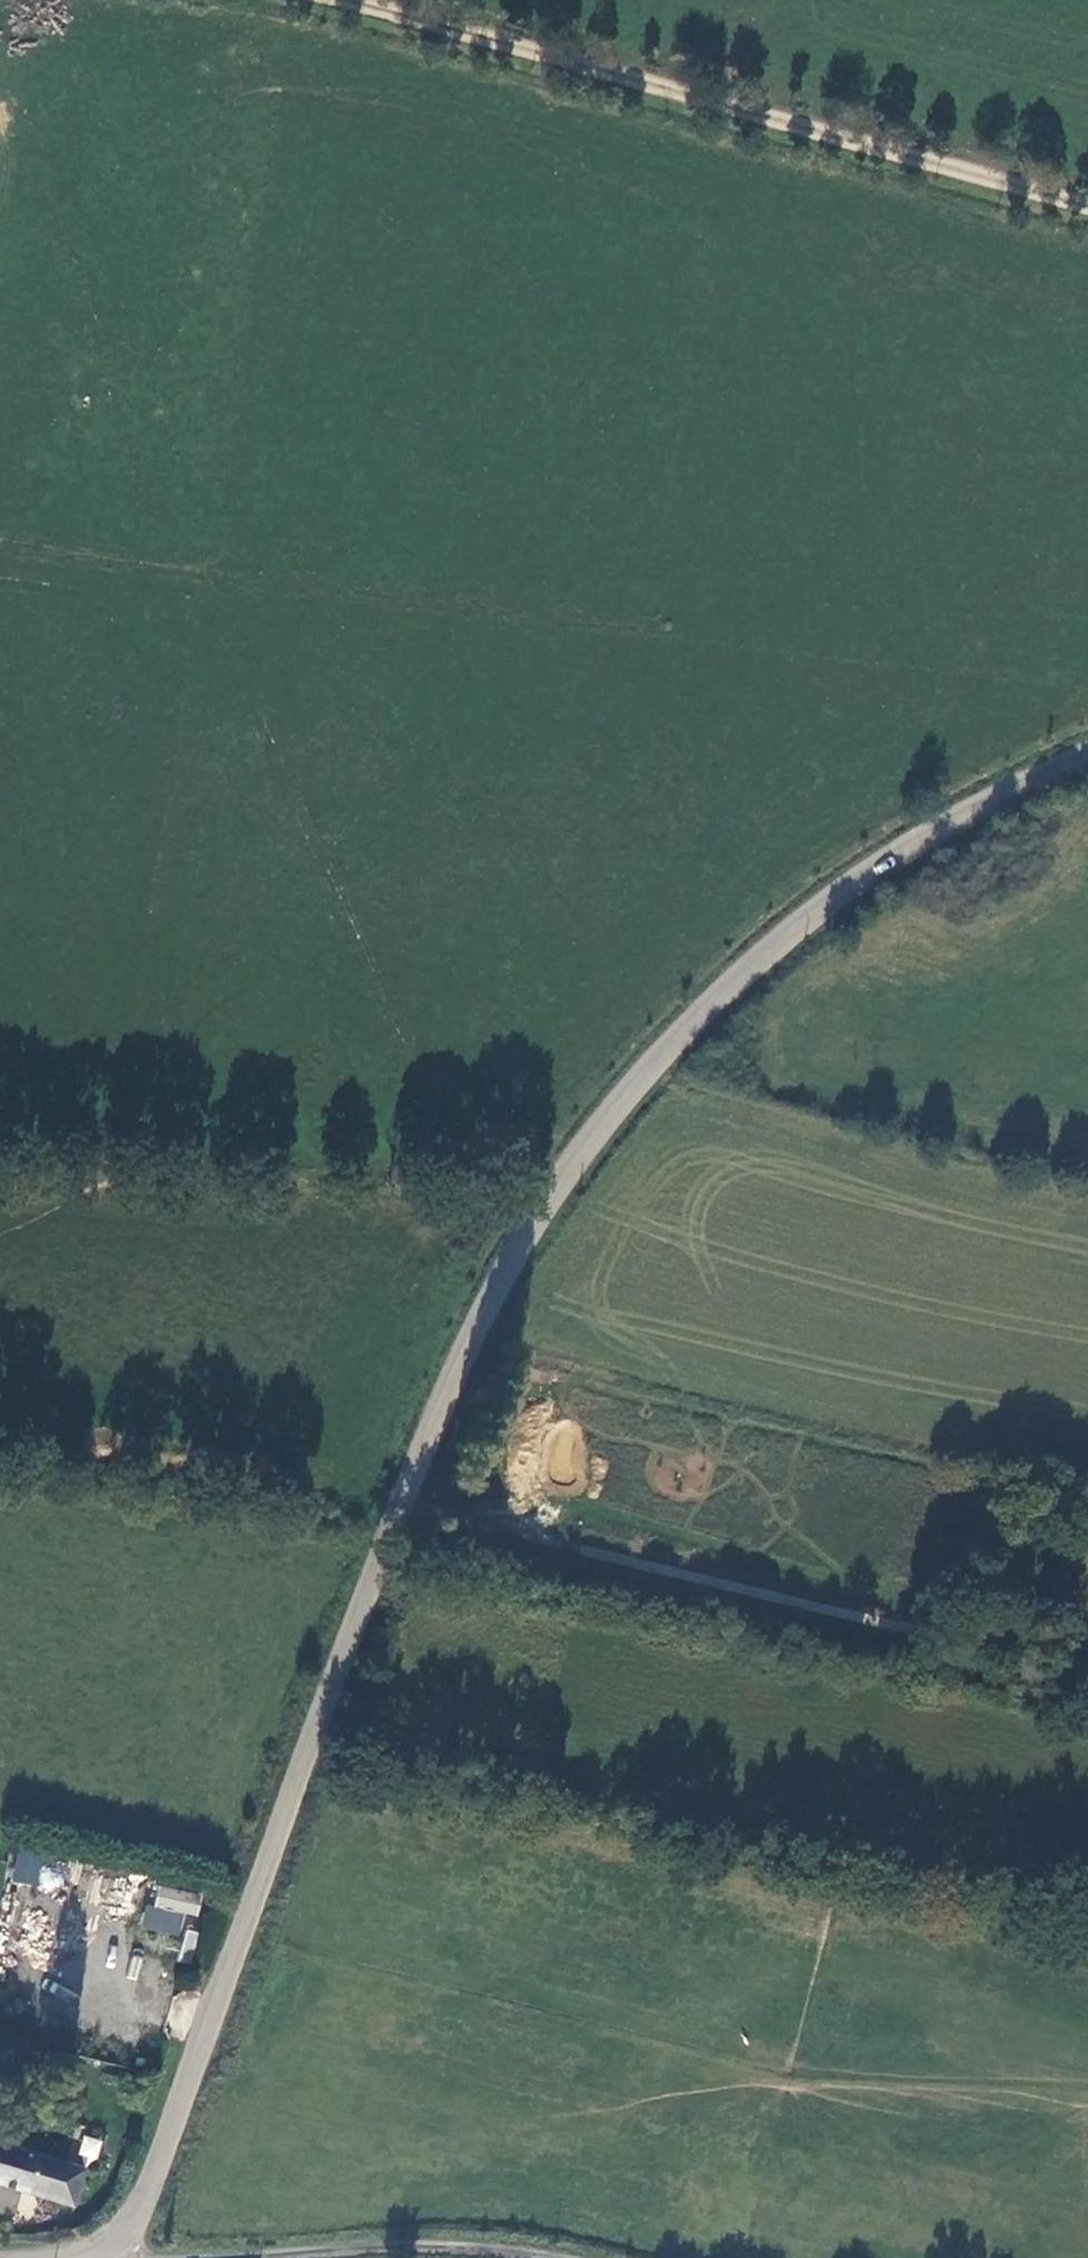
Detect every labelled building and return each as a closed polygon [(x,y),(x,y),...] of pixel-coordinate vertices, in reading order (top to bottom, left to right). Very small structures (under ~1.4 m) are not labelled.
[(48,1888),(54,1855),(17,1848),(11,1882),(48,1888)] [(181,1934),(184,1913),(199,1916),(203,1893),(152,1885),(145,1929),(181,1934)] [(185,1929),(179,1958),(192,1961),(198,1932),(185,1929)] [(85,2136),(81,2159),(97,2163),(102,2139),(85,2136)] [(0,2146),(0,2188),(65,2208),(78,2169),(62,2163),(0,2146)]
